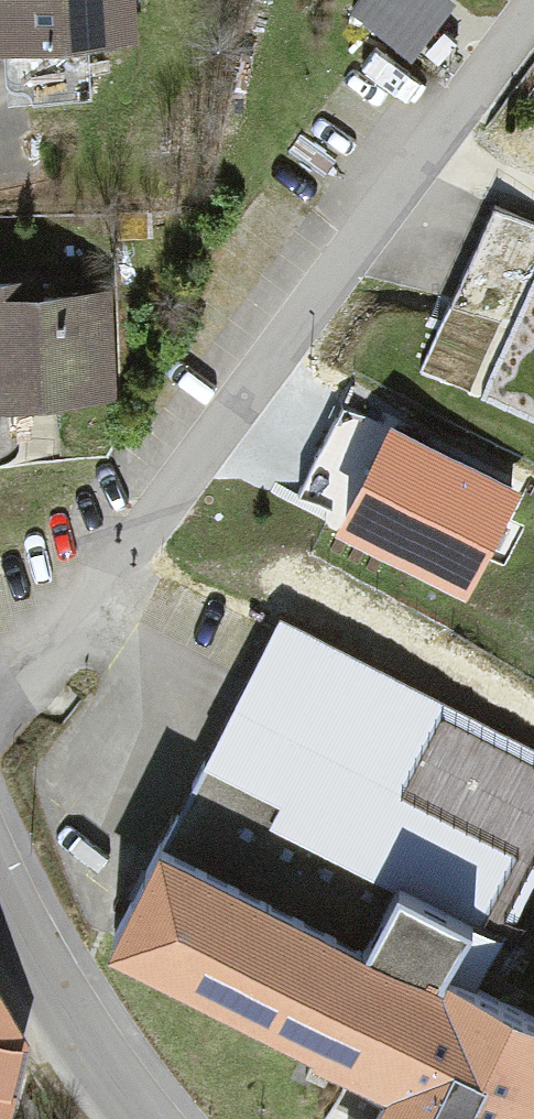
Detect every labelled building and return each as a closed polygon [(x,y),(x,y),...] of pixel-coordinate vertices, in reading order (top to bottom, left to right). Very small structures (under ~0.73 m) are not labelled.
[(134,36),(133,0),(0,0),(0,41),(134,36)] [(445,0),(359,0),(348,14),(401,57),(447,1),(445,0)] [(492,201),(445,312),(533,349),(533,218),(492,201)] [(0,296),(0,401),(105,401),(106,296),(0,296)] [(514,496),(391,436),(341,536),(464,596),(514,496)] [(120,948),(392,1087),(375,1118),(533,1118),(533,1034),(449,991),(478,932),(395,890),(365,948),(311,921),(348,848),(208,777),(120,948)] [(33,1053),(0,995),(0,1118),(13,1118),(33,1053)]
